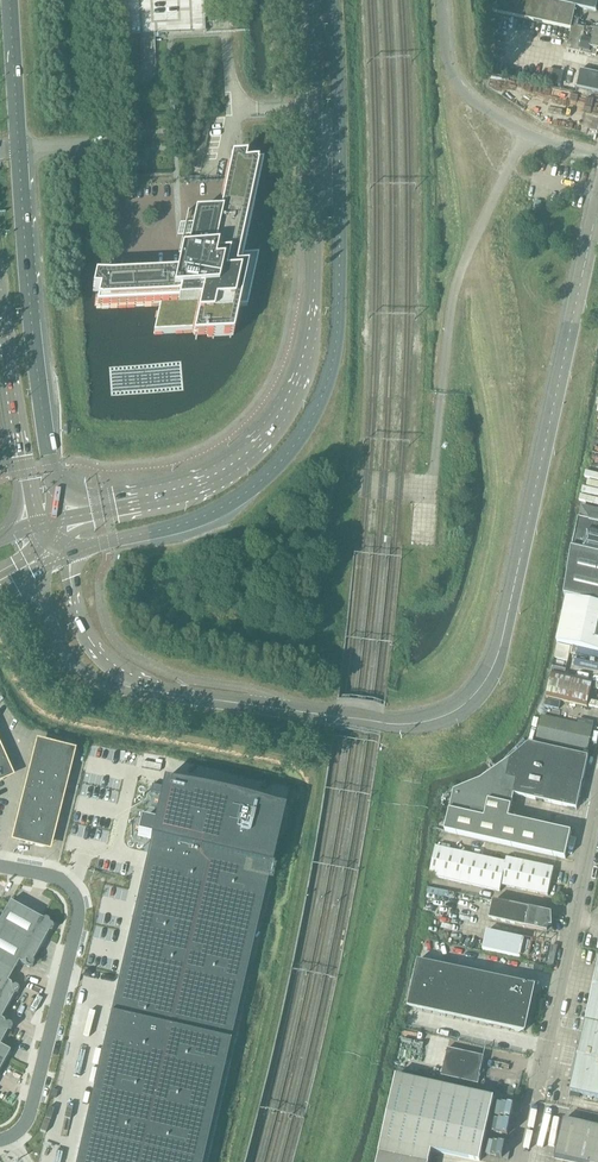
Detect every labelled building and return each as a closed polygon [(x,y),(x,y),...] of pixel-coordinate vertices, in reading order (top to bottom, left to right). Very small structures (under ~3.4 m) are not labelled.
[(143,5),(144,19),(152,18),(153,16),(159,19),(164,7),(170,7),(172,8),(174,3),(188,10),(191,3),(198,7),(197,0),(195,0),(193,3),(186,0),(132,0),(143,5)] [(571,29),(576,7),(543,0),(486,0),(487,11),(571,29)] [(576,7),(596,12),(597,3),(597,0),(543,0),(576,7)] [(567,50),(596,56),(597,50),(597,51),(597,31),(572,26),(571,29),(567,50)] [(578,80),(577,88),(597,92),(597,74),(580,70),(578,80)] [(200,116),(192,156),(203,159),(212,119),(200,116)] [(95,277),(93,291),(100,291),(96,308),(160,305),(153,333),(194,331),(193,339),(233,337),(240,306),(247,305),(259,252),(244,253),(263,165),(245,166),(247,159),(231,160),(219,214),(195,215),(186,254),(181,254),(177,273),(95,277)] [(596,552),(597,543),(597,511),(581,507),(573,547),(596,552)] [(565,596),(597,604),(597,555),(572,549),(565,596)] [(597,652),(597,604),(567,597),(557,643),(597,652)] [(546,698),(587,707),(593,682),(552,673),(546,698)] [(537,741),(587,751),(592,728),(542,717),(537,741)] [(577,809),(588,757),(529,743),(510,759),(481,780),(454,791),(449,812),(484,819),(487,803),(511,808),(514,795),(577,809)] [(35,751),(33,759),(69,767),(71,760),(72,759),(72,757),(71,756),(70,753),(69,751),(67,749),(64,748),(47,744),(43,744),(40,745),(37,748),(35,751)] [(142,762),(161,765),(162,760),(143,756),(142,762)] [(33,759),(29,775),(65,784),(69,767),(33,759)] [(0,762),(0,781),(3,780),(5,778),(7,777),(8,774),(9,772),(8,769),(8,767),(5,760),(0,762)] [(166,772),(205,780),(207,769),(168,761),(166,772)] [(142,762),(141,768),(160,771),(161,766),(142,762)] [(29,775),(25,791),(61,800),(65,784),(29,775)] [(230,1042),(231,1042),(231,1041),(230,1041),(285,809),(164,781),(162,788),(141,783),(142,801),(138,801),(139,807),(142,806),(142,815),(145,816),(144,821),(141,821),(137,835),(150,838),(150,839),(151,839),(76,1161),(202,1161),(230,1042)] [(61,800),(25,791),(16,831),(15,833),(16,836),(17,838),(18,840),(20,841),(23,842),(40,847),(43,847),(47,846),(49,843),(51,840),(61,800)] [(449,812),(445,832),(565,859),(571,833),(509,819),(511,808),(487,803),(484,819),(449,812)] [(429,876),(500,892),(501,886),(548,896),(554,868),(506,858),(505,863),(436,847),(429,876)] [(489,920),(547,932),(549,927),(552,927),(552,914),(551,914),(493,901),(489,920)] [(7,1032),(11,1031),(12,1028),(11,1025),(8,1023),(5,1024),(4,1021),(1,1019),(14,995),(17,994),(19,991),(18,988),(15,986),(12,987),(11,984),(7,982),(18,962),(22,964),(25,963),(26,966),(29,968),(32,967),(34,964),(33,961),(48,933),(52,932),(53,929),(52,925),(50,924),(49,921),(46,919),(42,920),(10,902),(0,920),(0,1045),(7,1032)] [(483,950),(521,958),(522,954),(527,956),(531,941),(487,932),(483,950)] [(424,986),(425,986),(430,963),(418,961),(413,984),(424,986)] [(436,989),(441,966),(430,963),(425,986),(424,986),(436,989)] [(448,992),(448,991),(453,968),(441,966),(436,989),(443,991),(448,992)] [(586,1022),(597,1025),(597,967),(595,982),(593,993),(592,993),(586,1022)] [(459,994),(464,971),(453,968),(448,991),(448,992),(455,993),(459,994)] [(476,973),(471,972),(464,971),(459,994),(466,996),(471,997),(476,973)] [(478,998),(483,999),(488,976),(476,973),(471,997),(478,998)] [(489,1001),(494,1002),(499,979),(488,976),(483,999),(489,1001)] [(511,981),(506,980),(499,979),(494,1002),(501,1003),(506,1004),(511,981)] [(506,1004),(523,1008),(531,1010),(536,987),(511,981),(506,1004)] [(419,1010),(419,1009),(424,986),(413,984),(408,1007),(419,1010)] [(431,1012),(436,989),(424,986),(419,1009),(431,1012)] [(448,992),(443,991),(436,989),(431,1012),(443,1015),(448,992)] [(459,994),(455,993),(448,992),(443,1015),(454,1017),(459,994)] [(471,997),(466,996),(459,994),(454,1017),(466,1020),(471,997)] [(483,999),(478,998),(471,997),(466,1020),(477,1022),(483,999)] [(494,1002),(489,1001),(483,999),(477,1022),(489,1025),(494,1002)] [(506,1004),(501,1003),(494,1002),(489,1025),(501,1028),(506,1004)] [(501,1028),(526,1033),(531,1010),(523,1008),(506,1004),(501,1028)] [(586,1022),(579,1052),(580,1052),(577,1063),(577,1062),(570,1092),(597,1098),(597,1025),(586,1022)] [(451,1037),(449,1046),(461,1050),(464,1041),(451,1037)] [(10,1052),(0,1046),(0,1070),(10,1052)] [(441,1076),(478,1084),(484,1057),(447,1048),(441,1076)] [(432,1151),(480,1161),(494,1098),(403,1078),(386,1155),(379,1154),(377,1161),(429,1161),(432,1151)] [(501,1101),(497,1114),(512,1118),(516,1105),(501,1101)] [(564,1120),(555,1159),(572,1161),(597,1161),(597,1128),(564,1120)]
